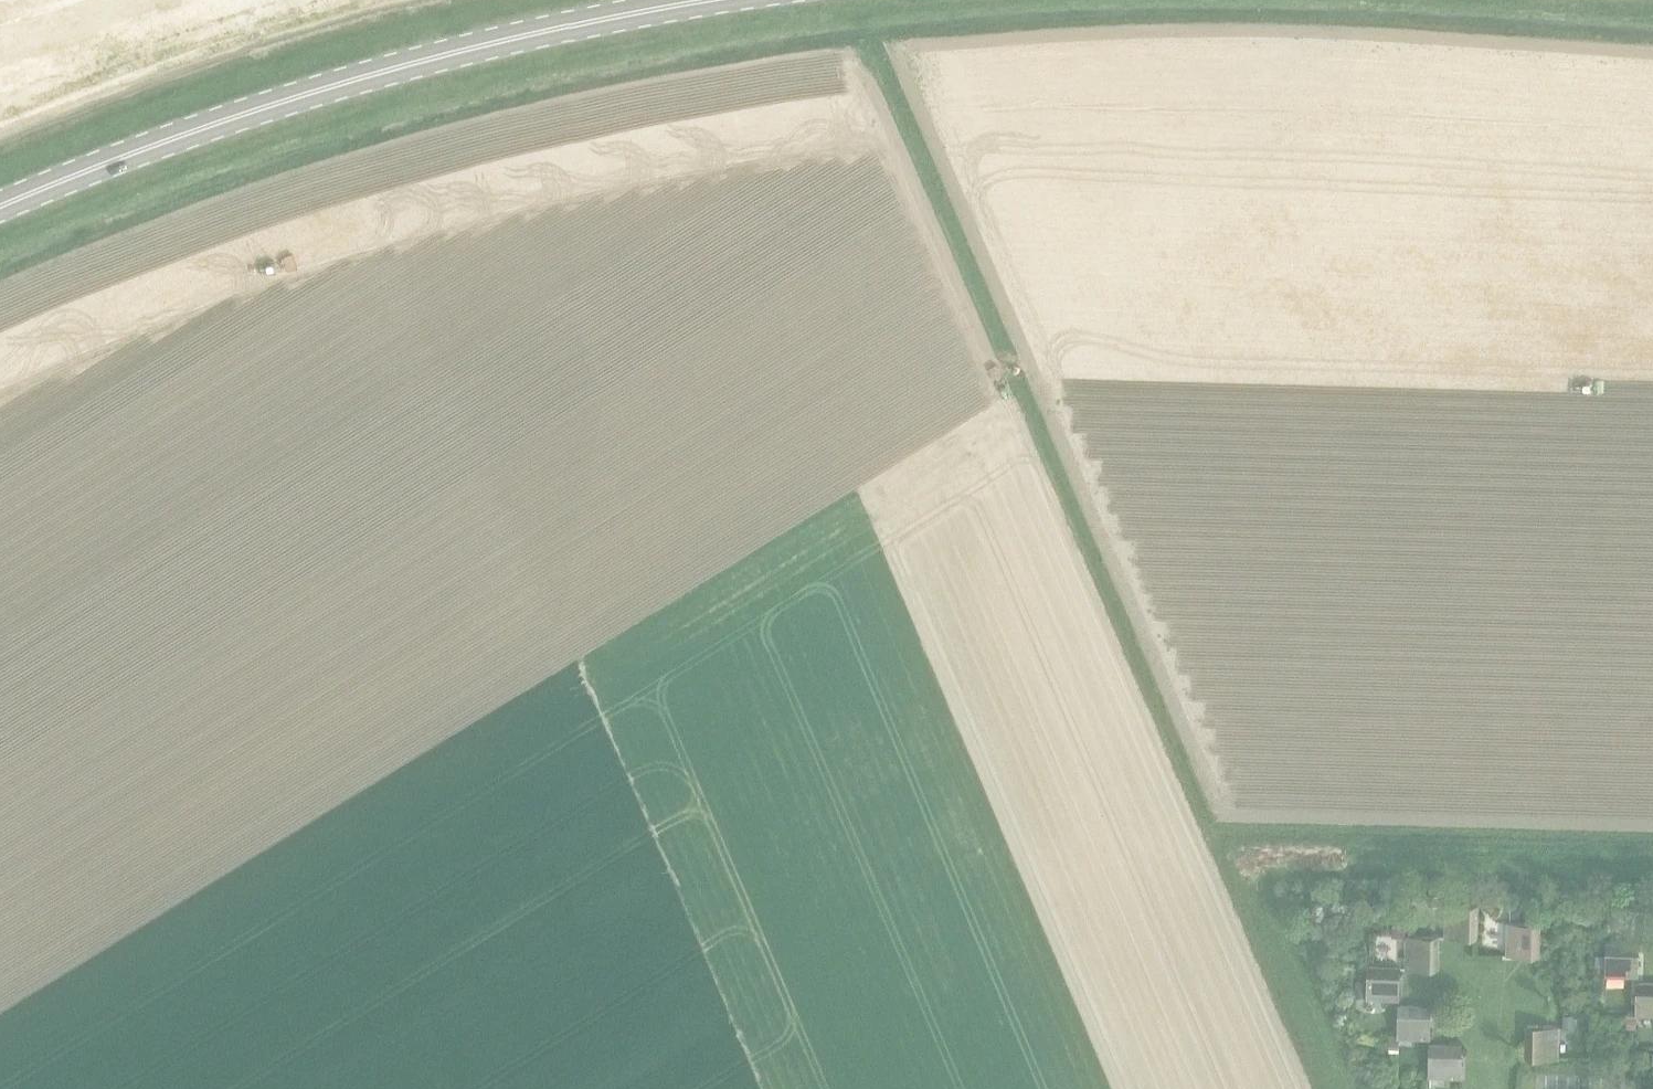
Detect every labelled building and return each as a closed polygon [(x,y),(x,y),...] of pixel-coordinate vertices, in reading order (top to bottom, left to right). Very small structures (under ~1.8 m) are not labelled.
[(1444,934),(1475,935),(1476,904),(1445,903),(1444,934)] [(1652,943),(1652,912),(1645,911),(1643,943),(1652,943)] [(1505,953),(1537,954),(1538,923),(1507,922),(1505,953)] [(1405,966),(1436,966),(1436,935),(1405,935),(1405,966)] [(1604,974),(1636,975),(1637,944),(1605,943),(1604,974)] [(1366,997),(1397,998),(1399,966),(1367,965),(1366,997)] [(1652,1014),(1652,982),(1636,981),(1635,1013),(1652,1014)] [(1397,1036),(1429,1037),(1429,1006),(1397,1005),(1397,1036)] [(1525,1056),(1556,1056),(1557,1025),(1526,1025),(1525,1056)] [(1428,1076),(1459,1077),(1460,1045),(1429,1044),(1428,1076)]
